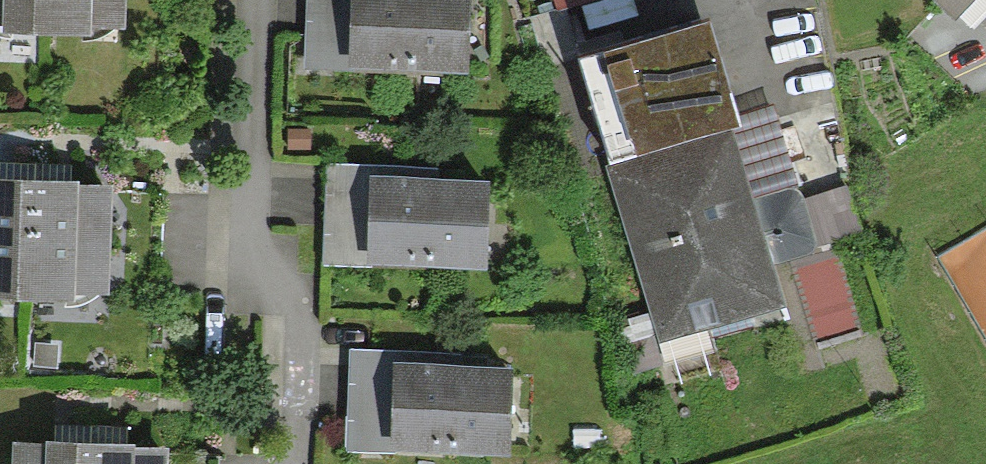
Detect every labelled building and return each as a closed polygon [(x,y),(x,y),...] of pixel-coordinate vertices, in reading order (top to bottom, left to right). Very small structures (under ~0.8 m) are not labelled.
[(45,11),(45,0),(0,0),(0,9),(45,11)] [(45,11),(114,14),(115,0),(45,0),(45,11)] [(374,55),(501,56),(502,0),(374,0),(374,55)] [(582,40),(619,151),(722,116),(739,111),(702,0),(582,40)] [(722,116),(619,151),(605,155),(663,329),(780,290),(722,116)] [(524,178),(391,174),(388,260),(521,264),(524,178)] [(0,175),(0,277),(32,278),(35,176),(0,175)] [(108,178),(35,176),(32,278),(104,281),(108,178)] [(553,365),(421,362),(420,441),(551,444),(553,365)] [(17,438),(17,463),(89,463),(90,439),(17,438)] [(90,439),(89,463),(161,463),(162,441),(90,439)]
